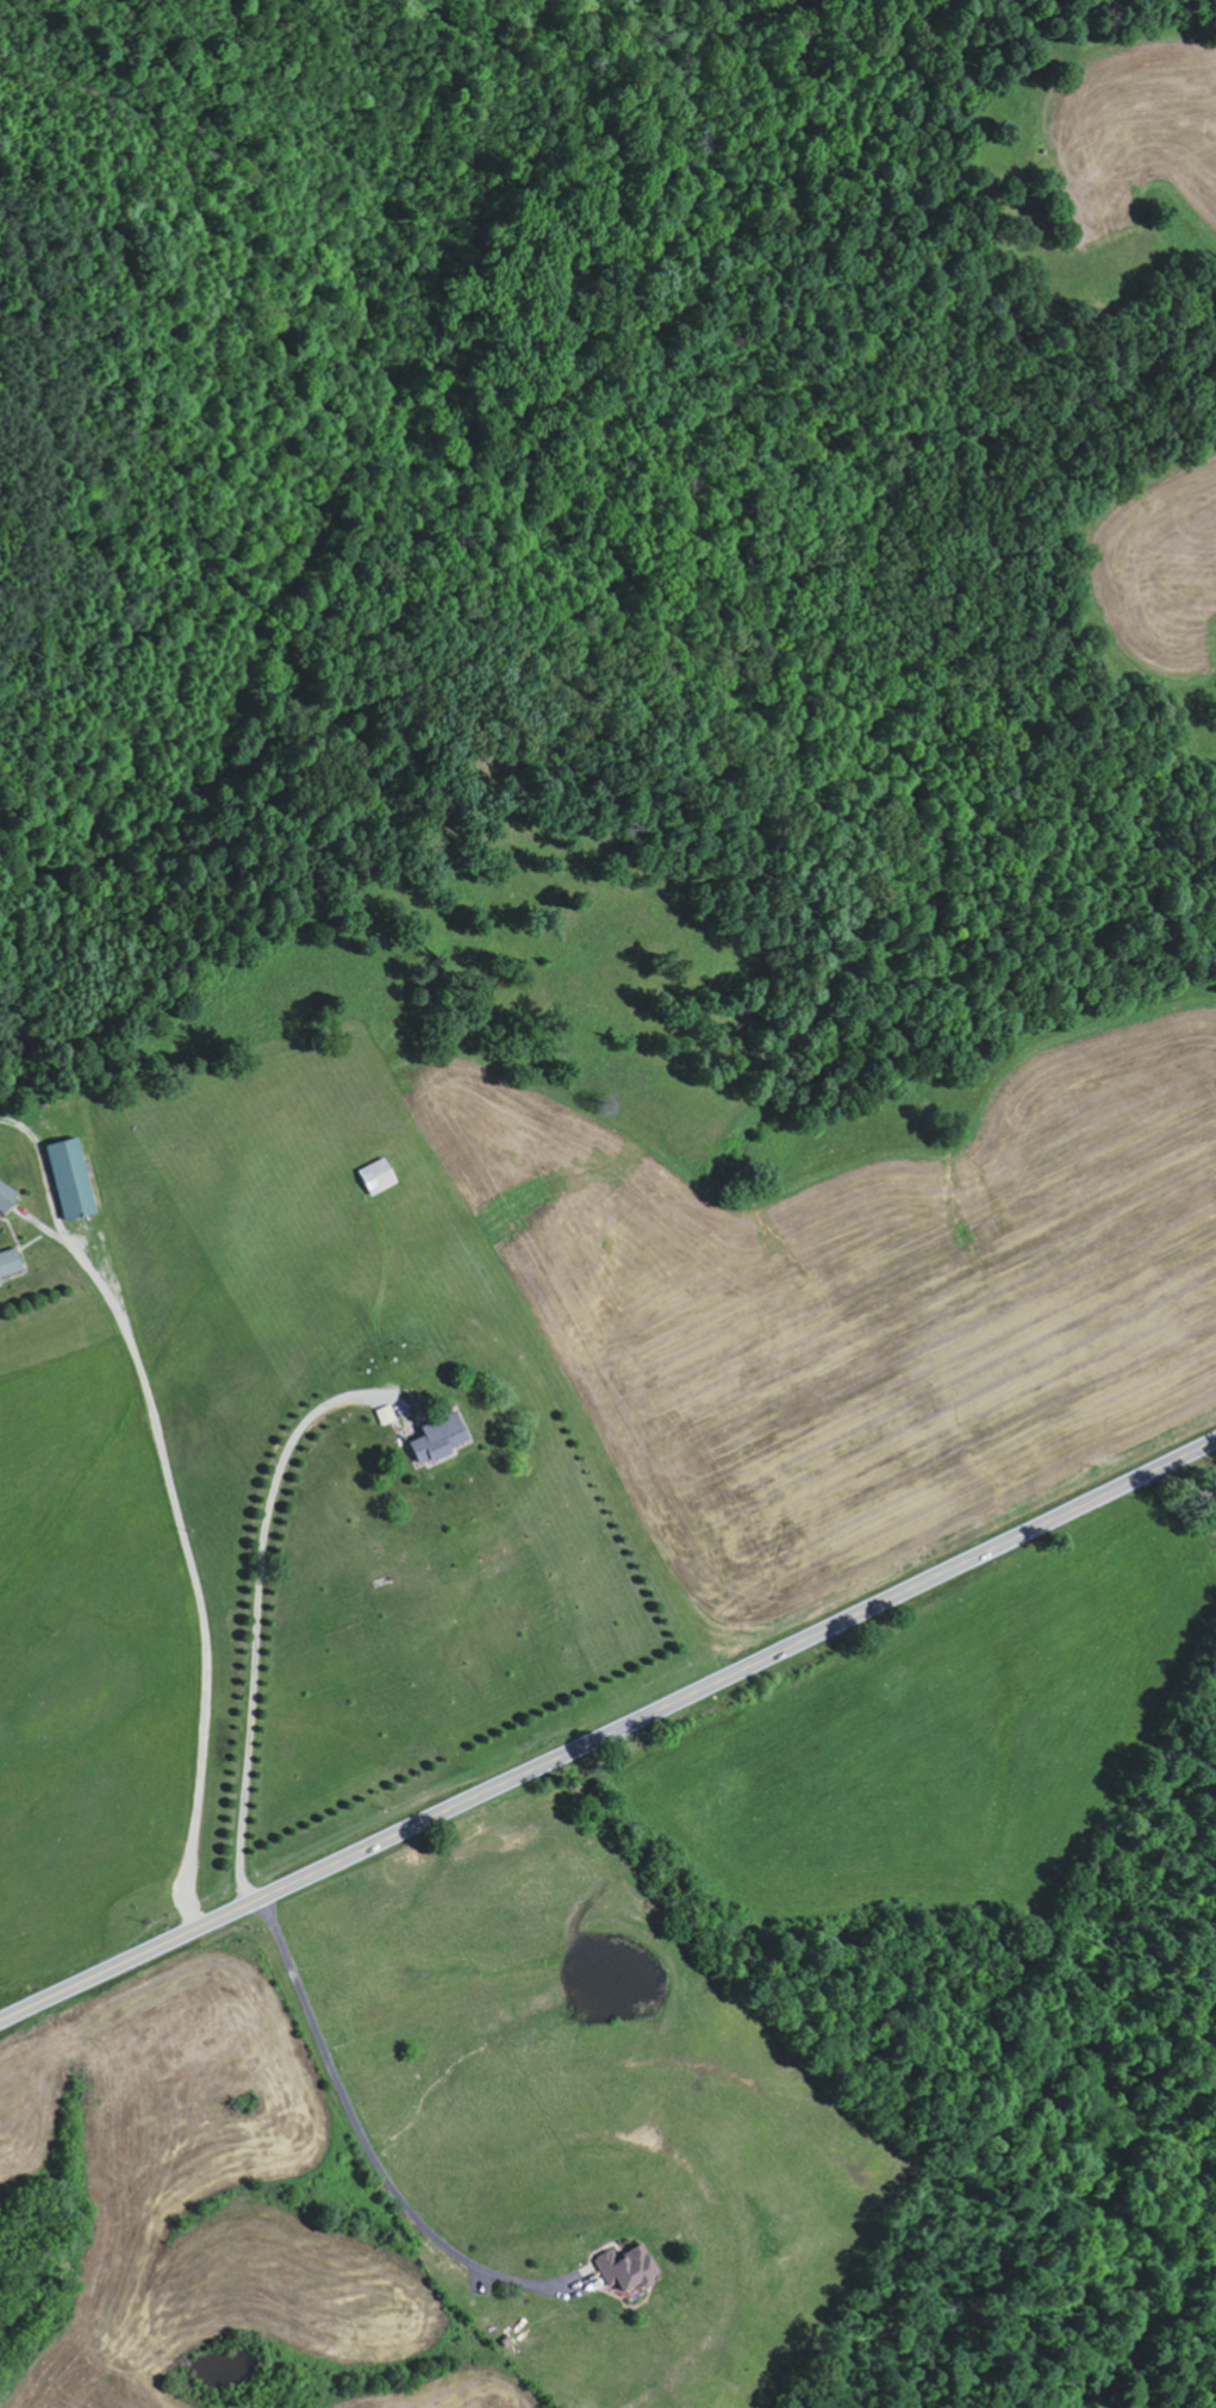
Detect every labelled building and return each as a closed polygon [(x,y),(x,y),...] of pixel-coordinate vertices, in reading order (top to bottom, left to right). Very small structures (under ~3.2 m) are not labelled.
[(47,1145),(66,1222),(98,1214),(80,1137),(47,1145)] [(359,1170),(372,1196),(399,1183),(386,1157),(359,1170)] [(8,1213),(19,1191),(0,1181),(0,1209),(8,1213)] [(3,1286),(0,1278),(24,1270),(17,1248),(0,1253),(0,1287),(3,1286)] [(424,1433),(408,1441),(418,1464),(470,1440),(456,1409),(420,1425),(424,1433)] [(623,2292),(659,2274),(642,2239),(597,2261),(610,2288),(619,2283),(623,2292)]
